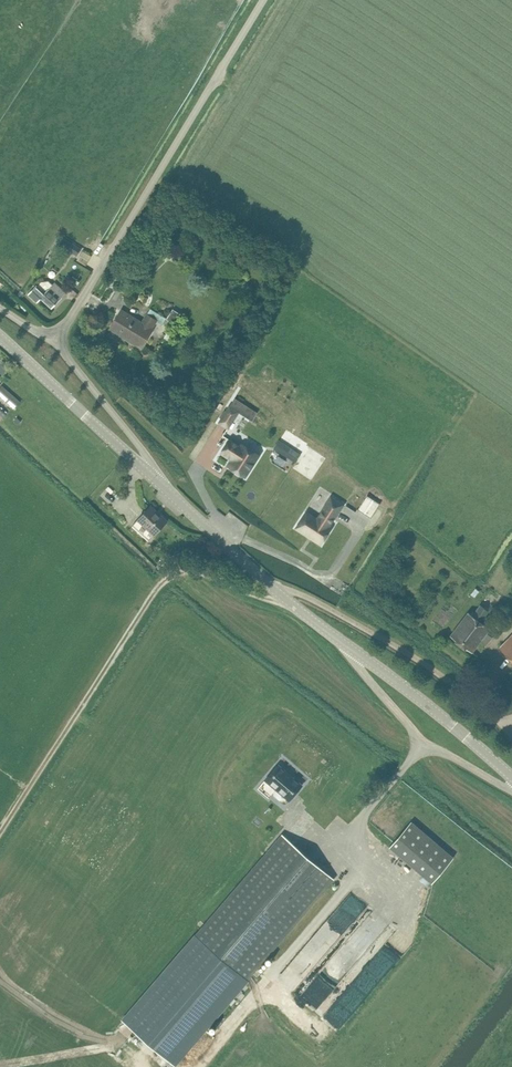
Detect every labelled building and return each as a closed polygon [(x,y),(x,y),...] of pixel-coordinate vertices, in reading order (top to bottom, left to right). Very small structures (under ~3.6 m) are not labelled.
[(77,255),(81,249),(66,239),(62,246),(77,255)] [(37,285),(28,295),(36,302),(40,298),(52,308),(66,293),(54,282),(52,284),(48,280),(41,282),(37,285)] [(172,309),(168,317),(175,321),(180,314),(172,309)] [(142,322),(140,321),(121,310),(110,329),(141,348),(153,329),(152,329),(157,321),(147,314),(142,322)] [(229,407),(238,413),(252,422),(258,413),(235,398),(229,407)] [(228,428),(238,413),(229,407),(220,422),(228,428)] [(301,454),(278,440),(273,448),(296,463),(301,454)] [(240,449),(229,441),(221,454),(232,461),(228,468),(243,478),(257,456),(241,446),(240,449)] [(371,518),(380,503),(368,495),(358,510),(371,518)] [(335,517),(342,506),(330,498),(323,509),(323,510),(316,521),(306,514),(296,529),(320,544),(330,530),(328,528),(335,517)] [(151,505),(149,507),(142,515),(136,521),(133,525),(149,540),(153,537),(160,528),(167,521),(160,514),(159,513),(157,512),(151,505)] [(481,622),(489,611),(481,605),(473,616),(468,613),(450,636),(472,652),(481,641),(486,645),(492,638),(486,634),(490,629),(481,622)] [(499,648),(511,660),(511,635),(499,648)] [(284,804),(285,804),(287,803),(302,785),(278,765),(265,780),(276,790),(274,792),(274,795),(284,804)] [(432,883),(454,858),(411,822),(390,847),(432,883)] [(283,835),(121,1023),(172,1066),(246,980),(333,879),(283,835)] [(347,911),(319,940),(328,949),(356,919),(347,911)] [(371,925),(353,943),(366,956),(386,936),(380,930),(390,921),(383,913),(379,917),(384,922),(376,930),(371,925)] [(357,985),(331,1019),(348,1032),(413,946),(400,936),(368,978),(358,970),(350,979),(357,985)] [(359,957),(362,954),(353,944),(343,954),(356,967),(363,960),(359,957)] [(313,959),(312,960),(307,955),(290,974),(300,984),(319,964),(313,959)] [(350,970),(352,961),(338,959),(337,968),(350,970)]
